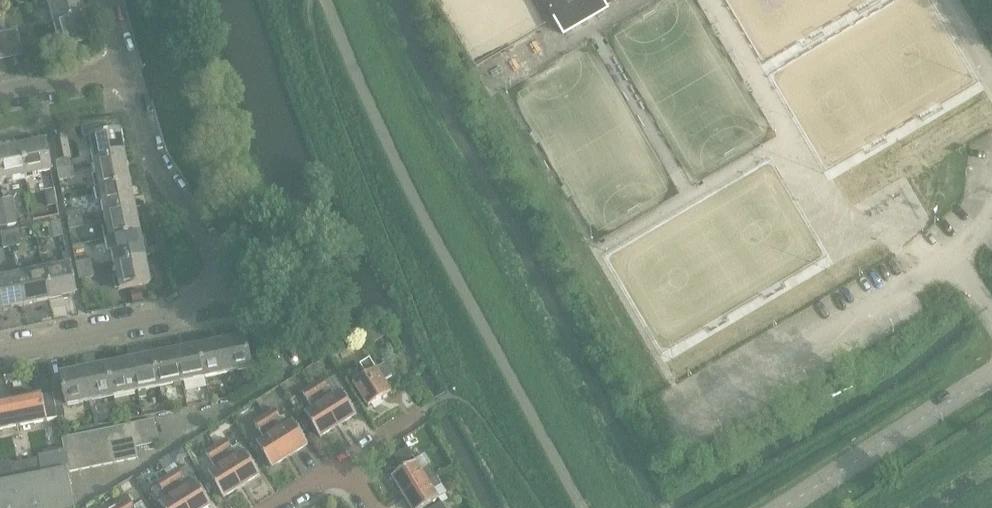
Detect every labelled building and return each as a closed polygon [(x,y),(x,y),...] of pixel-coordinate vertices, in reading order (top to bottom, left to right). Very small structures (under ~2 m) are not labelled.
[(47,1),(53,24),(82,16),(78,0),(50,0),(47,1)] [(562,34),(563,33),(605,8),(605,9),(607,8),(620,0),(542,0),(562,34)] [(82,16),(53,24),(60,48),(89,40),(82,16)] [(17,31),(4,33),(9,59),(22,56),(17,31)] [(4,33),(0,34),(0,61),(9,59),(4,33)] [(88,138),(93,163),(123,157),(118,132),(88,138)] [(51,140),(57,171),(71,168),(65,137),(51,140)] [(44,142),(18,147),(24,177),(50,172),(44,142)] [(0,150),(0,182),(24,177),(18,147),(0,150)] [(123,157),(93,163),(98,189),(128,183),(123,157)] [(71,168),(57,171),(59,179),(73,176),(71,168)] [(128,183),(98,189),(103,214),(133,208),(128,183)] [(53,190),(44,192),(47,206),(56,204),(53,190)] [(11,198),(2,200),(5,214),(14,213),(11,198)] [(133,208),(103,214),(108,239),(138,233),(133,208)] [(66,213),(67,221),(82,218),(80,210),(66,213)] [(82,218),(67,221),(69,230),(84,227),(82,218)] [(59,222),(51,224),(54,238),(62,236),(59,222)] [(17,230),(9,232),(12,247),(20,245),(17,230)] [(12,247),(9,232),(0,234),(3,248),(12,247)] [(138,233),(108,239),(113,265),(143,258),(138,233)] [(143,258),(113,265),(118,290),(149,284),(143,258)] [(76,263),(77,272),(92,269),(90,260),(76,263)] [(69,265),(43,270),(49,301),(75,295),(69,265)] [(92,269),(77,272),(79,280),(94,277),(92,269)] [(43,270),(18,275),(24,306),(49,301),(43,270)] [(0,279),(0,310),(24,306),(18,275),(0,279)] [(141,292),(131,294),(133,304),(143,302),(141,292)] [(380,326),(370,332),(376,342),(386,336),(380,326)] [(246,338),(222,343),(229,374),(252,369),(246,338)] [(222,343),(199,347),(206,379),(229,374),(222,343)] [(199,347),(177,352),(183,383),(206,379),(199,347)] [(177,352),(154,357),(160,388),(183,383),(177,352)] [(154,357),(131,361),(137,393),(160,388),(154,357)] [(385,365),(377,370),(370,360),(360,366),(366,377),(354,384),(369,408),(392,394),(384,382),(393,377),(385,365)] [(131,361),(108,366),(114,397),(137,393),(131,361)] [(108,366),(85,371),(91,402),(114,397),(108,366)] [(51,385),(53,394),(56,409),(68,406),(68,407),(91,402),(85,371),(61,376),(63,383),(51,385)] [(324,380),(313,387),(338,427),(357,416),(342,392),(327,401),(323,394),(330,390),(324,380)] [(338,427),(313,387),(303,394),(308,403),(315,399),(320,406),(305,415),(320,438),(338,427)] [(53,394),(14,402),(19,427),(58,419),(56,409),(53,394)] [(14,402),(0,404),(0,431),(19,427),(14,402)] [(276,410),(265,417),(290,457),(308,446),(294,422),(279,431),(275,424),(282,420),(276,410)] [(290,457),(265,417),(254,424),(260,433),(267,429),(272,436),(257,445),(272,469),(290,457)] [(154,420),(143,423),(145,434),(157,432),(154,420)] [(143,423),(132,425),(134,437),(145,434),(143,423)] [(132,425),(120,427),(123,439),(134,437),(132,425)] [(120,427),(109,430),(111,441),(123,439),(120,427)] [(109,430),(97,432),(99,444),(111,441),(109,430)] [(97,432),(85,434),(88,446),(99,444),(97,432)] [(157,432),(145,434),(134,437),(136,448),(137,448),(159,444),(157,432)] [(85,434),(74,437),(76,449),(88,446),(85,434)] [(62,439),(65,451),(76,449),(74,437),(62,439)] [(134,437),(123,439),(127,462),(139,459),(137,448),(136,448),(134,437)] [(123,439),(111,441),(116,464),(127,462),(123,439)] [(111,441),(99,444),(104,466),(116,464),(111,441)] [(227,441),(217,447),(242,487),(260,476),(245,452),(231,461),(226,454),(233,450),(227,441)] [(99,444),(88,446),(93,469),(104,466),(99,444)] [(88,446),(76,449),(81,471),(93,469),(88,446)] [(242,487),(217,447),(206,454),(212,463),(219,459),(223,466),(209,475),(223,499),(242,487)] [(76,449),(65,451),(69,474),(81,471),(76,449)] [(408,449),(395,457),(400,466),(413,458),(408,449)] [(40,460),(26,462),(28,475),(43,472),(40,460)] [(28,475),(26,462),(12,465),(14,478),(28,475)] [(392,478),(404,496),(435,477),(433,473),(425,477),(416,463),(392,478)] [(168,477),(187,507),(209,507),(212,506),(197,482),(187,466),(179,471),(168,477)] [(67,474),(66,470),(0,483),(0,507),(74,507),(67,474)] [(157,484),(163,493),(168,501),(160,505),(162,507),(187,507),(168,477),(157,484)] [(404,496),(411,507),(425,507),(439,500),(430,485),(438,481),(435,477),(404,496)]
